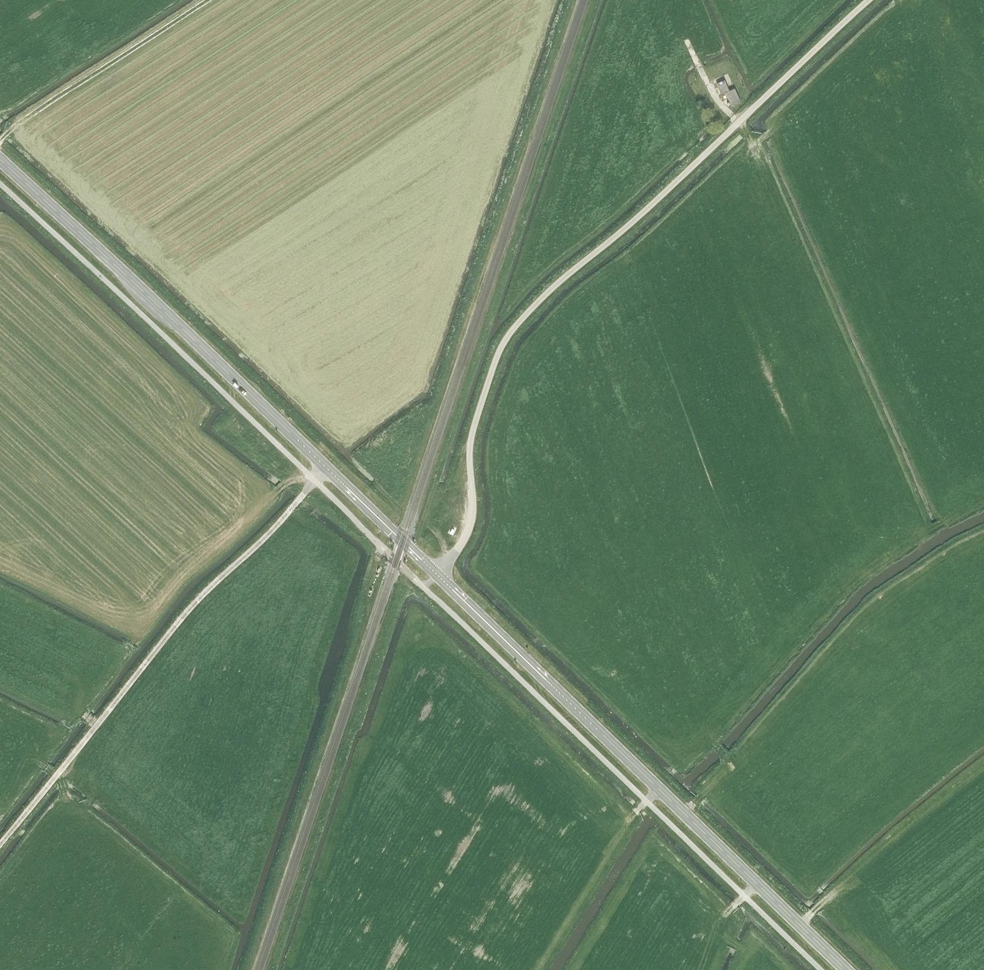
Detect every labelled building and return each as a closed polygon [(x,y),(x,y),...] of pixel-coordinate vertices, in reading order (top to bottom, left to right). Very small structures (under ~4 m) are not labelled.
[(732,105),(741,101),(735,87),(729,90),(725,79),(717,83),(721,93),(726,92),(732,105)]
